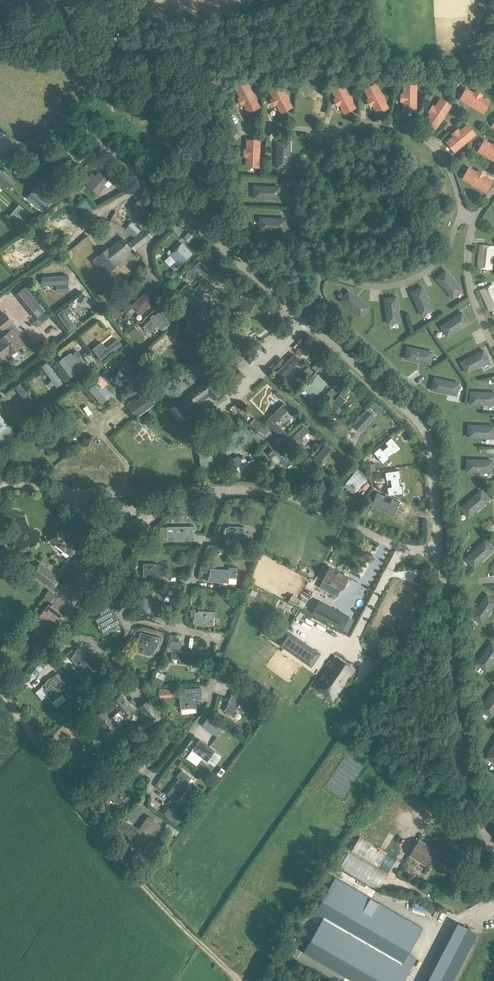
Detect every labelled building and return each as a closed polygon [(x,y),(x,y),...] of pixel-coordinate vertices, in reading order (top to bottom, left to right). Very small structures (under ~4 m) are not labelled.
[(489,10),(489,1),(479,1),(479,10),(489,10)] [(248,82),(236,89),(240,96),(248,113),(260,107),(248,82)] [(279,83),(269,89),(273,97),(277,105),(279,109),(280,111),(281,113),(293,107),(292,106),(292,105),(280,83),(279,83)] [(376,83),(364,90),(369,98),(373,106),(377,114),(378,114),(379,113),(389,108),(376,83)] [(344,84),(332,90),(332,91),(337,99),(341,108),(343,111),(344,112),(344,113),(345,114),(356,108),(356,107),(345,86),(344,85),(344,84)] [(417,111),(417,84),(404,84),(404,93),(401,93),(401,101),(403,101),(403,111),(417,111)] [(476,91),(474,93),(466,89),(460,100),(483,112),(489,101),(483,98),(484,96),(476,91)] [(425,120),(436,128),(452,106),(440,98),(435,106),(433,104),(428,111),(430,112),(425,120)] [(451,135),(453,137),(447,141),(455,151),(475,134),(467,125),(460,130),(458,128),(451,135)] [(246,159),(246,167),(259,168),(260,140),(247,139),(247,149),(246,159)] [(493,145),(485,140),(479,151),(493,160),(493,144),(493,145)] [(276,168),(290,169),(291,141),(278,141),(276,168)] [(72,167),(83,157),(71,143),(60,153),(72,167)] [(478,170),(477,172),(469,168),(463,178),(486,191),(492,180),(485,177),(487,174),(478,170)] [(108,180),(99,172),(95,176),(92,174),(85,182),(88,185),(87,185),(98,195),(106,186),(104,184),(108,180)] [(253,199),(280,199),(280,185),(254,184),(253,199)] [(55,198),(41,186),(40,185),(29,197),(44,210),(55,198)] [(67,190),(63,193),(68,200),(72,197),(71,195),(67,190)] [(156,213),(140,200),(134,206),(144,214),(137,222),(143,228),(156,213)] [(260,230),(286,232),(287,218),(260,217),(260,230)] [(144,244),(138,235),(129,243),(135,251),(144,244)] [(131,248),(122,238),(108,249),(98,257),(108,269),(109,268),(112,271),(122,262),(119,259),(131,248)] [(23,267),(48,254),(41,240),(16,253),(23,267)] [(183,243),(171,255),(176,261),(172,265),(177,269),(180,265),(181,265),(193,254),(183,243)] [(493,269),(493,249),(493,245),(481,245),(479,268),(493,269)] [(199,260),(185,274),(191,280),(200,271),(205,277),(210,271),(199,260)] [(436,278),(454,299),(464,290),(446,269),(436,278)] [(174,270),(167,275),(172,280),(178,275),(174,270)] [(69,291),(68,275),(42,276),(43,286),(56,285),(57,292),(69,291)] [(493,310),(493,284),(480,290),(490,311),(493,310)] [(27,285),(16,294),(35,319),(36,318),(45,311),(47,309),(27,285)] [(423,287),(411,292),(421,315),(434,310),(423,287)] [(148,290),(133,303),(141,313),(156,300),(148,290)] [(362,317),(370,306),(349,290),(341,301),(362,317)] [(235,300),(231,299),(228,308),(232,310),(249,317),(255,302),(246,299),(247,297),(242,294),(241,297),(237,296),(235,300)] [(397,297),(384,298),(388,324),(400,322),(397,297)] [(78,326),(75,322),(69,315),(74,311),(70,306),(58,315),(71,331),(78,326)] [(199,309),(193,321),(209,330),(215,317),(199,309)] [(45,311),(36,318),(38,320),(38,319),(41,324),(50,317),(45,311)] [(150,333),(158,326),(161,329),(162,328),(164,331),(172,324),(161,311),(144,326),(150,333)] [(6,335),(0,340),(0,342),(1,343),(0,343),(0,354),(2,357),(8,352),(10,354),(24,344),(14,332),(16,331),(12,325),(14,323),(6,312),(0,316),(0,327),(3,331),(8,327),(11,331),(6,335)] [(462,313),(441,327),(448,337),(469,323),(462,313)] [(38,320),(33,323),(36,327),(41,324),(38,319),(38,320)] [(250,339),(243,326),(226,335),(232,348),(250,339)] [(118,339),(108,347),(103,341),(94,349),(103,360),(123,345),(118,339)] [(405,358),(405,359),(430,365),(433,352),(408,346),(406,353),(405,358)] [(300,347),(295,352),(300,357),(305,352),(300,347)] [(484,350),(461,362),(467,373),(489,361),(484,350)] [(93,360),(95,359),(93,358),(88,351),(83,355),(89,363),(93,360)] [(63,359),(60,362),(63,365),(71,376),(82,368),(81,366),(72,355),(71,353),(71,354),(63,359)] [(129,361),(124,364),(125,365),(129,371),(126,374),(134,384),(141,378),(129,361)] [(48,383),(51,387),(55,384),(58,388),(63,384),(47,363),(42,367),(52,381),(48,383)] [(213,381),(205,387),(210,395),(213,399),(222,393),(222,394),(239,382),(245,377),(238,367),(215,383),(213,381)] [(309,367),(304,371),(306,374),(305,374),(308,377),(314,372),(311,369),(309,367)] [(283,384),(294,377),(289,370),(278,377),(283,384)] [(327,382),(318,373),(304,388),(313,397),(327,382)] [(179,382),(184,379),(181,374),(176,377),(179,382)] [(106,377),(102,382),(107,387),(112,382),(106,377)] [(435,377),(432,390),(458,396),(461,383),(435,377)] [(98,382),(96,380),(95,379),(87,387),(89,389),(94,385),(98,382)] [(22,405),(26,411),(31,407),(31,408),(36,403),(20,384),(16,387),(27,401),(22,405)] [(203,385),(176,405),(184,417),(197,407),(196,405),(210,395),(205,387),(204,387),(203,385)] [(93,386),(88,391),(102,405),(111,396),(103,388),(99,391),(93,386)] [(332,389),(327,395),(330,398),(336,393),(332,389)] [(136,400),(146,412),(157,403),(148,391),(136,400)] [(257,391),(252,396),(256,401),(250,406),(255,411),(266,401),(257,391)] [(470,405),(493,405),(493,393),(471,392),(470,405)] [(339,394),(325,411),(332,416),(336,411),(338,413),(342,409),(339,407),(345,400),(340,396),(339,394)] [(76,406),(81,412),(78,414),(85,423),(94,416),(83,401),(76,406)] [(290,415),(287,412),(290,408),(285,403),(269,418),(275,423),(280,418),(283,422),(290,415)] [(0,414),(0,432),(9,426),(0,414)] [(272,431),(255,418),(251,424),(257,429),(252,436),(260,443),(265,436),(269,438),(273,433),(271,432),(272,431)] [(309,431),(304,425),(289,440),(300,451),(305,445),(301,441),(304,438),(303,437),(309,431)] [(468,438),(493,439),(493,438),(493,436),(493,426),(491,426),(469,425),(468,437),(468,438)] [(0,432),(0,442),(3,446),(16,435),(11,429),(9,426),(0,432)] [(282,429),(277,433),(282,438),(287,433),(282,429)] [(45,431),(35,436),(40,447),(45,444),(50,453),(55,451),(45,431)] [(136,437),(131,441),(142,454),(147,450),(136,437)] [(380,447),(374,452),(383,464),(390,458),(389,457),(385,452),(390,448),(394,453),(395,454),(401,448),(392,437),(385,443),(388,446),(383,450),(380,447)] [(290,461),(275,439),(268,443),(273,450),(269,453),(274,461),(279,458),(284,465),(290,461)] [(206,444),(199,445),(202,469),(210,468),(209,461),(213,461),(213,454),(208,454),(206,444)] [(333,452),(332,451),(333,450),(327,445),(311,461),(317,467),(326,457),(328,458),(333,452)] [(189,452),(178,457),(182,469),(193,465),(189,452)] [(239,455),(232,459),(240,474),(257,465),(254,459),(247,462),(245,458),(241,460),(239,455)] [(467,459),(467,472),(493,473),(493,459),(467,459)] [(278,471),(281,465),(275,462),(272,468),(278,471)] [(345,484),(355,492),(362,483),(365,486),(369,482),(366,479),(368,477),(358,468),(345,484)] [(322,469),(317,473),(320,477),(325,472),(322,469)] [(400,470),(386,472),(387,481),(391,480),(393,487),(388,487),(390,496),(404,493),(403,485),(401,485),(395,486),(394,480),(400,479),(402,478),(400,470)] [(481,490),(461,508),(469,517),(489,500),(481,490)] [(379,494),(374,507),(381,510),(384,503),(391,505),(388,512),(395,515),(400,502),(393,499),(392,503),(385,500),(386,496),(379,494)] [(124,513),(108,532),(126,548),(143,529),(124,513)] [(193,525),(168,525),(168,538),(193,538),(193,525)] [(224,538),(225,538),(244,539),(245,526),(229,525),(229,528),(226,527),(225,534),(224,534),(224,538)] [(52,536),(54,537),(51,540),(71,555),(80,543),(61,528),(59,531),(57,529),(53,532),(52,536)] [(466,559),(474,568),(475,567),(476,567),(493,549),(486,540),(485,540),(466,559)] [(144,562),(144,575),(164,576),(165,576),(165,571),(163,571),(163,564),(160,564),(160,562),(144,562)] [(48,584),(55,575),(40,563),(33,573),(48,584)] [(209,576),(209,581),(228,582),(229,577),(237,578),(237,567),(229,566),(229,569),(211,568),(210,576),(209,576)] [(342,590),(349,577),(330,567),(323,580),(342,590)] [(106,577),(111,581),(114,577),(110,573),(108,575),(106,577)] [(105,577),(102,580),(98,584),(103,588),(109,581),(105,577)] [(483,623),(493,607),(493,596),(489,592),(472,616),(483,623)] [(49,593),(45,598),(51,603),(51,602),(53,604),(56,599),(49,593)] [(124,606),(118,593),(110,598),(117,610),(124,606)] [(164,603),(142,596),(138,609),(164,617),(168,605),(164,604),(164,603)] [(49,604),(40,616),(53,625),(61,613),(59,612),(66,602),(58,597),(56,599),(53,604),(51,606),(49,604)] [(319,601),(313,614),(339,627),(343,629),(349,617),(319,601)] [(318,645),(328,628),(289,607),(280,624),(318,645)] [(111,609),(95,618),(103,633),(117,625),(116,624),(119,622),(116,617),(117,616),(115,612),(114,613),(111,609)] [(194,616),(194,623),(213,624),(214,611),(198,610),(198,612),(195,612),(196,609),(191,609),(190,616),(194,616)] [(286,631),(278,643),(308,664),(316,651),(286,631)] [(140,633),(135,651),(150,655),(150,654),(153,655),(155,649),(157,649),(160,638),(140,633)] [(66,638),(56,648),(59,651),(66,643),(67,644),(69,641),(66,638)] [(477,664),(487,671),(493,660),(493,643),(492,642),(477,664)] [(181,648),(173,647),(172,658),(181,658),(181,663),(195,664),(195,663),(199,663),(199,656),(201,656),(201,651),(181,650),(181,648)] [(73,660),(89,677),(98,668),(79,648),(76,651),(77,651),(72,656),(75,658),(73,660)] [(332,667),(321,682),(322,683),(322,682),(328,686),(327,687),(330,689),(330,688),(336,692),(335,692),(336,693),(353,669),(352,668),(350,671),(336,662),(338,659),(338,658),(334,665),(333,667),(332,667)] [(40,664),(30,674),(35,678),(44,668),(40,664)] [(58,673),(42,685),(44,688),(42,689),(52,702),(63,693),(67,699),(73,694),(58,673)] [(156,676),(152,685),(162,684),(164,680),(161,679),(156,677),(156,676)] [(235,684),(232,688),(238,692),(241,688),(235,684)] [(200,687),(185,688),(185,696),(180,696),(181,709),(196,708),(196,706),(199,705),(199,699),(201,698),(200,687)] [(493,716),(493,714),(493,690),(482,709),(493,716)] [(231,701),(225,709),(232,714),(237,707),(244,712),(250,702),(234,691),(231,694),(232,695),(229,700),(231,701)] [(134,710),(122,695),(111,703),(115,707),(109,712),(105,708),(93,718),(106,733),(118,723),(117,723),(124,718),(124,719),(134,710)] [(147,720),(152,726),(163,717),(148,700),(139,708),(148,719),(147,720)] [(85,718),(77,724),(77,725),(81,729),(82,730),(89,723),(85,718)] [(200,739),(193,748),(196,750),(195,752),(207,761),(215,750),(200,739)] [(74,749),(67,741),(55,751),(61,759),(74,749)] [(486,758),(493,762),(493,743),(486,758)] [(409,753),(406,748),(400,753),(403,757),(409,753)] [(179,778),(167,794),(171,797),(172,796),(178,800),(179,798),(181,799),(190,786),(188,784),(192,778),(182,770),(177,777),(179,778)] [(114,791),(110,795),(118,805),(130,795),(129,793),(131,791),(127,786),(128,785),(125,782),(121,778),(110,786),(114,791)] [(137,827),(130,836),(129,837),(144,848),(146,850),(148,847),(147,846),(162,827),(157,823),(158,822),(155,820),(154,821),(148,816),(139,829),(137,827)] [(122,831),(128,822),(124,819),(118,828),(122,831)] [(454,835),(429,839),(430,846),(430,847),(436,851),(434,853),(435,857),(445,855),(445,852),(456,850),(454,835)] [(396,859),(358,837),(342,865),(380,887),(396,859)] [(419,840),(410,856),(426,865),(430,859),(433,860),(435,857),(434,853),(436,851),(430,847),(430,846),(419,840)] [(132,855),(136,850),(131,846),(127,851),(132,855)] [(139,860),(143,855),(137,850),(133,855),(139,860)] [(303,952),(353,980),(404,980),(417,959),(408,954),(423,928),(336,877),(315,913),(324,918),(303,952)] [(467,973),(478,940),(469,937),(459,970),(467,973)]
